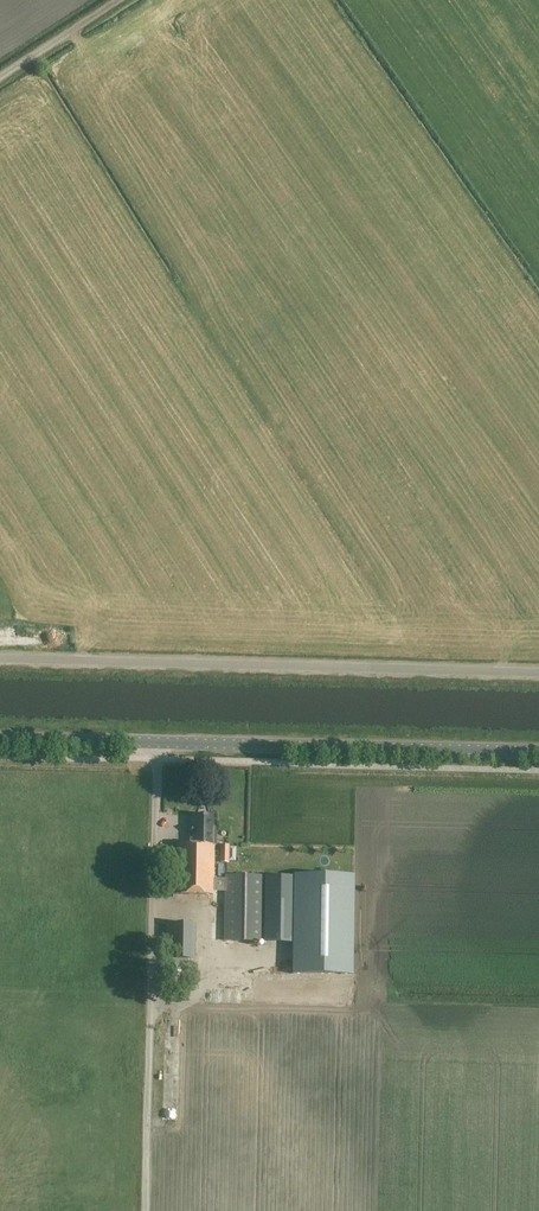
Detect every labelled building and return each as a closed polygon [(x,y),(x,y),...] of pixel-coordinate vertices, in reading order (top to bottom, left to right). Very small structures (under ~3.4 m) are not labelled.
[(213,816),(193,816),(193,826),(191,826),(191,835),(193,835),(193,845),(177,844),(176,894),(213,895),(213,890),(225,890),(224,941),(264,942),(265,877),(225,876),(225,879),(213,879),(214,845),(216,845),(216,828),(213,828),(213,816)] [(171,844),(162,844),(162,859),(171,859),(171,844)] [(228,845),(220,845),(220,863),(228,863),(228,845)] [(294,876),(292,974),(353,975),(354,876),(294,876)] [(196,925),(166,924),(164,959),(195,960),(196,925)]
